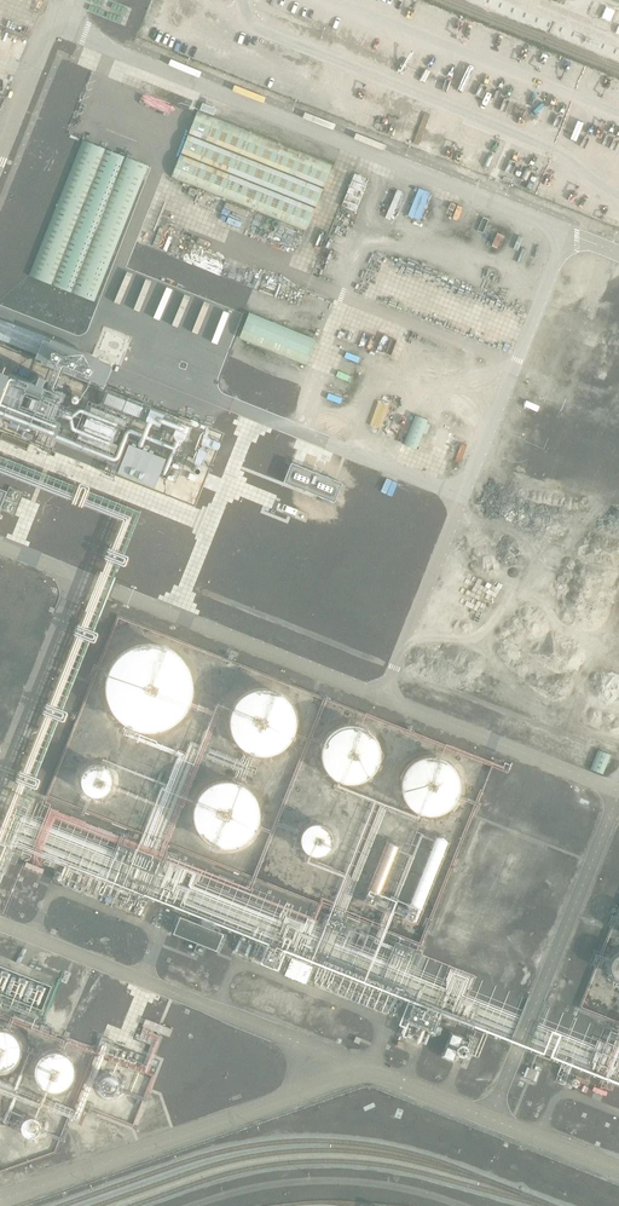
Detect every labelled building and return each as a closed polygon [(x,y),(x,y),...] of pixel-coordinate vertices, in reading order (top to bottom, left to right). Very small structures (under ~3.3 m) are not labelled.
[(199,109),(171,179),(306,233),(334,162),(199,109)] [(83,141),(31,276),(96,301),(148,166),(83,141)] [(355,172),(342,205),(356,210),(369,178),(355,172)] [(408,214),(419,219),(430,191),(419,187),(408,214)] [(618,345),(618,292),(615,303),(602,298),(615,263),(599,258),(575,327),(588,331),(598,305),(611,310),(600,338),(618,345)] [(75,300),(72,312),(79,314),(81,307),(78,307),(80,301),(75,300)] [(249,311),(239,337),(306,365),(317,338),(249,311)] [(600,331),(603,317),(596,315),(592,329),(600,331)] [(225,375),(275,390),(279,378),(271,375),(274,365),(237,353),(235,360),(230,359),(225,375)] [(5,409),(7,401),(15,403),(16,398),(12,397),(16,380),(17,380),(19,373),(0,368),(0,408),(5,409)] [(138,415),(143,401),(104,387),(99,398),(107,400),(109,395),(119,398),(115,407),(138,415)] [(416,450),(427,422),(414,417),(403,445),(416,450)] [(438,428),(432,442),(446,447),(451,434),(438,428)] [(117,472),(155,486),(166,457),(129,442),(117,472)] [(291,460),(283,479),(334,500),(342,481),(291,460)] [(34,784),(56,716),(67,719),(71,707),(66,706),(91,629),(88,628),(89,624),(72,619),(21,776),(23,776),(22,780),(34,784)] [(191,686),(191,685),(190,677),(187,668),(183,661),(179,655),(174,650),(166,646),(158,643),(149,642),(141,642),(136,643),(132,645),(124,649),(118,654),(112,661),(108,668),(106,677),(105,685),(106,693),(108,701),(112,708),(117,715),(123,720),(126,722),(131,724),(135,726),(140,727),(147,728),(155,727),(163,725),(169,722),(173,720),(177,716),(183,710),(187,702),(190,694),(191,686)] [(291,724),(291,723),(290,717),(289,711),(286,706),(281,701),(277,698),(272,695),(266,693),(260,693),(254,694),(248,696),(242,699),(239,702),(236,706),(233,712),(231,718),(231,724),(232,729),(233,735),(236,740),(239,744),(245,748),(250,751),(255,753),(261,753),(268,752),(274,750),(279,747),(283,744),(286,740),(289,735),(290,729),(291,724)] [(381,756),(380,750),(379,744),(376,739),(372,734),(367,731),(362,728),(356,726),(351,726),(346,726),(341,728),(335,731),(331,734),(327,738),(324,743),(322,749),(321,755),(321,761),(323,767),(325,772),(329,776),(333,780),(339,783),(344,785),(350,786),(357,785),(362,784),(367,781),(372,777),(376,773),(379,768),(380,762),(381,756)] [(603,772),(610,753),(599,749),(592,768),(603,772)] [(459,786),(458,780),(456,774),(453,769),(450,765),(445,761),(440,758),(434,756),(429,756),(423,756),(418,758),(412,761),(408,764),(404,768),(402,773),(399,779),(399,785),(399,791),(401,797),(403,802),(407,806),(411,810),(416,813),(422,815),(428,816),(434,815),(439,814),(444,811),(450,807),(453,803),(456,798),(458,792),(459,786)] [(104,781),(103,776),(101,772),(97,769),(92,768),(88,769),(85,770),(84,771),(82,773),(81,775),(80,777),(79,781),(80,785),(82,789),(84,791),(87,792),(91,793),(96,793),(100,790),(102,788),(103,786),(104,784),(104,781)] [(255,812),(255,811),(254,805),(253,799),(250,794),(246,790),(242,786),(237,784),(232,782),(226,781),(219,782),(213,784),(209,786),(204,790),(200,794),(197,799),(196,805),(195,811),(195,816),(197,822),(200,828),(203,832),(209,836),(214,839),(220,841),(224,841),(230,841),(235,839),(241,836),(245,833),(249,829),(252,824),(254,818),(255,812)] [(329,841),(328,837),(327,835),(326,833),(324,831),(322,830),(317,829),(313,829),(310,830),(308,832),(305,836),(305,838),(304,841),(305,845),(307,849),(309,851),(312,852),(316,853),(320,853),(322,852),(325,850),(327,848),(328,846),(329,844),(329,841)] [(424,888),(422,893),(427,895),(446,840),(436,836),(419,886),(424,888)] [(388,879),(395,842),(384,840),(377,876),(388,879)] [(180,917),(175,933),(218,950),(223,933),(180,917)] [(292,958),(286,974),(306,982),(313,966),(292,958)] [(615,964),(613,966),(612,968),(611,970),(611,973),(611,977),(612,979),(614,981),(616,983),(618,984),(618,985),(618,961),(615,964)] [(42,1008),(51,984),(0,965),(0,993),(42,1008)] [(17,1045),(16,1041),(16,1039),(13,1034),(10,1032),(8,1030),(4,1029),(2,1029),(0,1029),(0,1061),(3,1060),(6,1060),(8,1059),(11,1057),(14,1054),(15,1051),(16,1048),(17,1045)] [(68,1067),(68,1064),(67,1060),(65,1058),(63,1056),(61,1054),(58,1052),(56,1051),(53,1051),(49,1051),(46,1052),(44,1053),(41,1055),(39,1058),(37,1060),(36,1064),(36,1066),(36,1069),(37,1072),(39,1075),(40,1077),(43,1080),(45,1081),(49,1082),(52,1083),(55,1082),(58,1081),(60,1080),(63,1078),(65,1076),(67,1073),(68,1070),(68,1067)] [(211,1099),(214,1083),(197,1080),(195,1096),(211,1099)] [(46,1127),(46,1126),(46,1122),(45,1120),(43,1119),(40,1117),(36,1116),(33,1117),(31,1117),(29,1120),(27,1123),(26,1127),(27,1130),(29,1134),(33,1136),(36,1136),(40,1136),(43,1134),(46,1130),(46,1127)]
